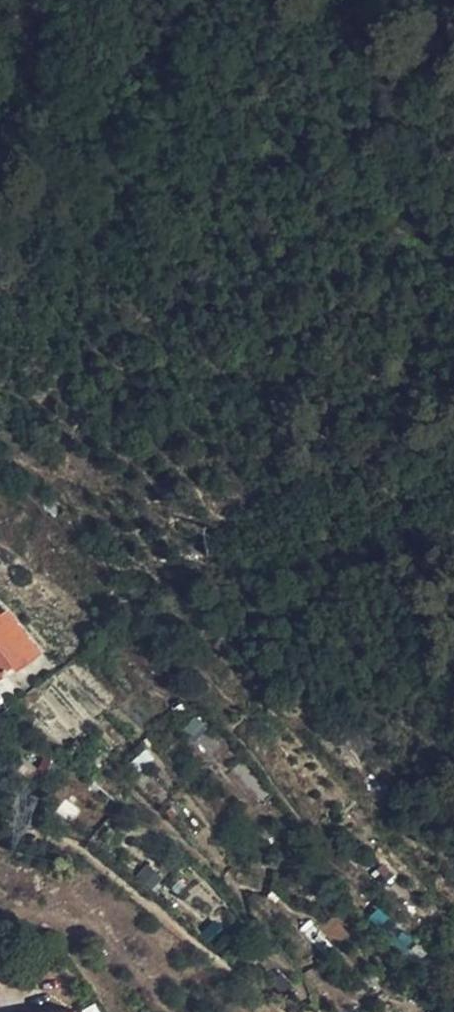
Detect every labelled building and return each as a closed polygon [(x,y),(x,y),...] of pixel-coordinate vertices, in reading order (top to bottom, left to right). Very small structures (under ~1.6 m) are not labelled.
[(19,610),(11,616),(41,662),(48,657),(19,610)] [(11,616),(6,620),(0,611),(0,680),(14,672),(18,677),(41,662),(11,616)]
